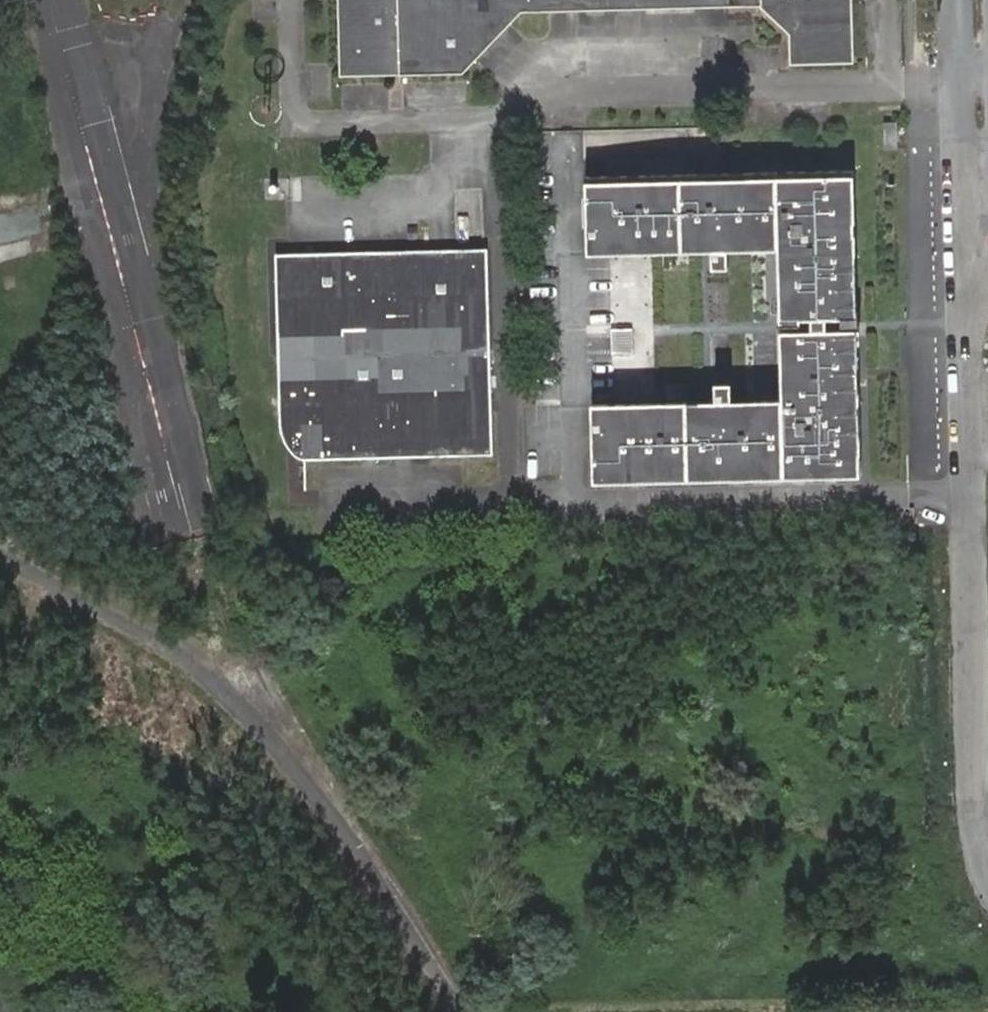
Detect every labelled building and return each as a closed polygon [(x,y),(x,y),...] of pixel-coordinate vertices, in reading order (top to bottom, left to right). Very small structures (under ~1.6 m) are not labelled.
[(852,0),(338,0),(340,76),(463,73),(521,12),(758,6),(789,34),(790,65),(854,63),(852,0)] [(902,147),(900,121),(884,122),(886,148),(902,147)] [(854,168),(585,175),(587,252),(710,249),(711,267),(727,266),(726,249),(776,248),(778,322),(858,320),(854,168)] [(302,393),(306,459),(493,454),(492,412),(491,399),(487,249),(456,249),(433,250),(313,253),(306,253),(275,254),(279,394),(302,393)] [(616,327),(616,349),(637,349),(637,328),(616,327)] [(592,481),(862,474),(858,329),(778,331),(780,398),(730,400),(730,382),(713,383),(714,400),(591,403),(592,481)] [(301,458),(306,459),(302,393),(279,394),(280,417),(280,427),(284,441),(290,449),(301,458)]
